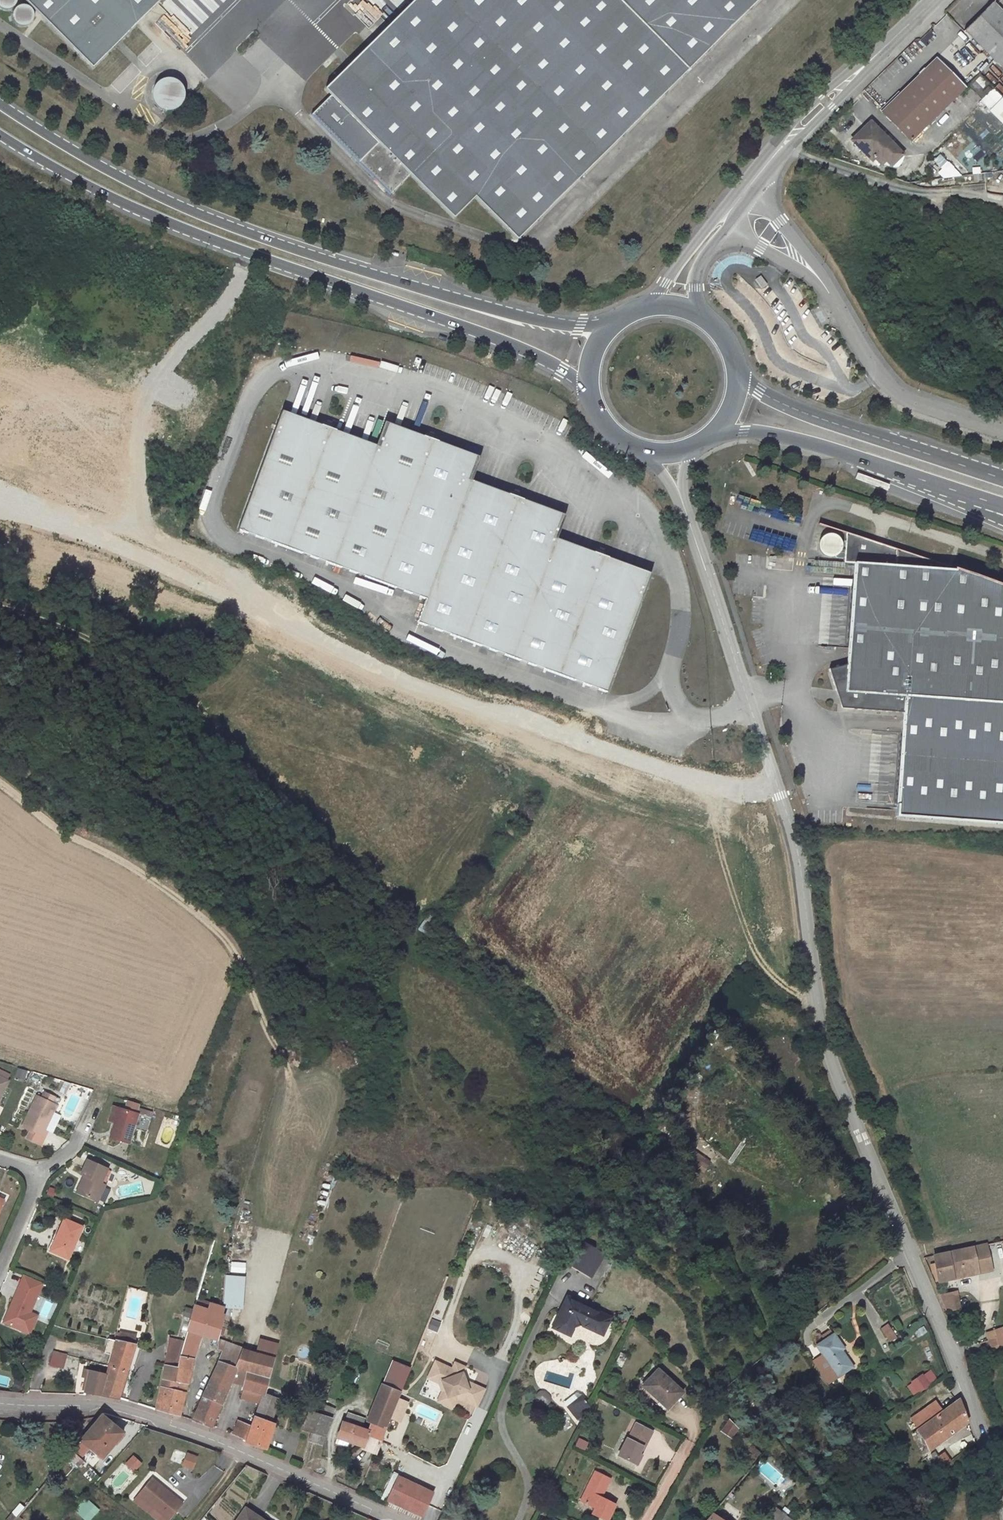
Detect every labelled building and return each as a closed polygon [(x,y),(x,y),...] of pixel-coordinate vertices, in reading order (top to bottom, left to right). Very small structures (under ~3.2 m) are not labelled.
[(0,13),(3,14),(8,13),(10,13),(13,10),(14,8),(16,4),(15,0),(0,0),(0,13)] [(91,71),(162,0),(20,0),(91,71)] [(325,89),(331,95),(311,115),(389,195),(410,174),(453,218),(475,197),(516,239),(518,239),(758,0),(414,0),(325,89)] [(992,3),(965,31),(1002,69),(1002,13),(992,3)] [(25,9),(21,8),(20,8),(17,9),(15,10),(13,12),(11,16),(11,21),(11,23),(13,26),(16,28),(21,29),(24,29),(25,29),(29,26),(31,24),(32,19),(31,16),(30,13),(28,11),(25,9)] [(965,88),(935,59),(881,112),(911,141),(965,88)] [(994,88),(979,74),(967,85),(982,99),(994,88)] [(158,112),(188,107),(183,78),(153,84),(158,112)] [(881,164),(885,159),(891,165),(901,154),(902,154),(870,123),(852,140),(872,160),(874,158),(881,164)] [(885,159),(881,164),(892,169),(897,167),(900,163),(903,156),(901,154),(891,165),(885,159)] [(767,284),(760,275),(754,279),(761,289),(767,284)] [(319,431),(321,425),(282,410),(280,416),(319,431)] [(416,622),(607,692),(649,578),(607,563),(609,557),(595,552),(593,558),(550,542),(559,519),(522,505),(524,499),(509,494),(507,499),(464,484),(473,461),(436,447),(439,442),(424,436),(422,442),(389,429),(380,453),(334,436),(336,431),(321,425),(319,431),(280,416),(238,530),(424,599),(416,622)] [(377,446),(336,431),(334,436),(380,453),(389,429),(422,442),(424,436),(386,422),(377,446)] [(436,447),(473,461),(464,484),(507,499),(509,494),(472,480),(480,457),(439,442),(436,447)] [(522,505),(559,519),(550,542),(593,558),(595,552),(557,538),(566,515),(524,499),(522,505)] [(1002,824),(1002,585),(975,575),(954,568),(954,570),(946,569),(946,565),(846,533),(845,549),(841,549),(841,545),(841,543),(839,539),(837,536),(833,535),(828,534),(822,537),(819,541),(818,545),(819,550),(821,553),(823,555),(827,557),(829,557),(835,556),(836,558),(844,558),(844,562),(854,563),(847,664),(829,669),(836,691),(845,691),(843,708),(887,712),(887,711),(903,712),(895,816),(1002,824)] [(607,563),(649,578),(651,573),(609,557),(607,563)] [(482,666),(480,672),(511,683),(513,678),(482,666)] [(526,674),(524,681),(546,687),(548,680),(526,674)] [(845,691),(836,691),(841,708),(843,708),(845,691)] [(16,1078),(27,1080),(28,1070),(17,1069),(16,1078)] [(37,1096),(22,1128),(30,1131),(27,1138),(41,1145),(48,1132),(45,1130),(52,1115),(57,1106),(52,1103),(55,1098),(44,1093),(42,1098),(37,1096)] [(110,1137),(129,1143),(133,1128),(140,1130),(144,1116),(118,1108),(114,1124),(110,1137)] [(59,1119),(52,1115),(45,1130),(48,1132),(52,1134),(59,1119)] [(144,1116),(140,1130),(147,1132),(151,1118),(144,1116)] [(644,1138),(653,1143),(663,1126),(654,1121),(644,1138)] [(701,1157),(693,1151),(691,1155),(698,1160),(701,1157)] [(698,1160),(691,1155),(687,1161),(704,1172),(708,1166),(702,1163),(698,1160)] [(88,1160),(81,1175),(84,1176),(87,1177),(79,1194),(96,1202),(106,1181),(102,1179),(107,1169),(88,1160)] [(79,1194),(87,1177),(84,1176),(76,1193),(79,1194)] [(64,1219),(57,1235),(58,1236),(51,1252),(68,1259),(82,1227),(64,1219)] [(48,1250),(51,1252),(58,1236),(57,1235),(55,1234),(48,1250)] [(602,1253),(583,1243),(570,1264),(589,1275),(602,1253)] [(937,1272),(938,1281),(991,1269),(986,1244),(934,1256),(935,1265),(931,1266),(933,1272),(937,1272)] [(605,1255),(602,1253),(589,1275),(592,1277),(605,1255)] [(231,1272),(246,1273),(246,1262),(231,1261),(231,1272)] [(241,1308),(244,1278),(225,1276),(223,1307),(241,1308)] [(20,1284),(3,1322),(21,1331),(27,1317),(34,1321),(36,1316),(29,1313),(38,1292),(20,1284)] [(959,1307),(956,1293),(940,1297),(945,1310),(959,1307)] [(208,1310),(210,1303),(197,1299),(195,1306),(208,1310)] [(568,1299),(554,1327),(569,1334),(573,1325),(580,1323),(602,1333),(609,1318),(568,1299)] [(223,1307),(210,1303),(208,1310),(209,1311),(202,1335),(217,1340),(217,1339),(222,1322),(223,1307)] [(194,1306),(184,1342),(180,1355),(178,1368),(165,1365),(162,1379),(173,1381),(172,1390),(160,1388),(156,1410),(157,1410),(157,1411),(169,1414),(170,1414),(180,1416),(190,1371),(196,1344),(202,1335),(209,1311),(208,1310),(195,1306),(194,1306)] [(27,1317),(21,1331),(29,1334),(34,1321),(27,1317)] [(51,1321),(45,1319),(41,1328),(47,1330),(51,1321)] [(881,1328),(889,1341),(896,1337),(887,1324),(881,1328)] [(986,1331),(992,1350),(1002,1347),(1002,1326),(986,1331)] [(825,1340),(833,1334),(831,1330),(822,1336),(825,1340)] [(118,1398),(135,1345),(134,1345),(136,1335),(119,1331),(117,1341),(113,1353),(107,1374),(105,1381),(88,1378),(85,1392),(118,1398)] [(843,1348),(833,1334),(825,1340),(817,1346),(823,1355),(814,1361),(828,1382),(837,1375),(838,1376),(852,1367),(841,1350),(843,1348)] [(105,1351),(113,1353),(117,1341),(108,1339),(105,1351)] [(234,1345),(217,1339),(217,1340),(218,1340),(217,1349),(222,1351),(231,1354),(234,1346),(234,1345)] [(274,1358),(277,1345),(259,1341),(256,1353),(274,1358)] [(234,1346),(231,1354),(227,1365),(236,1369),(240,1360),(244,1350),(234,1346)] [(231,1381),(244,1384),(247,1373),(268,1379),(274,1358),(256,1353),(244,1350),(240,1360),(236,1369),(231,1381)] [(53,1351),(49,1365),(57,1367),(57,1366),(60,1366),(63,1354),(53,1351)] [(231,1354),(222,1351),(217,1363),(219,1364),(226,1366),(227,1365),(231,1354)] [(165,1365),(178,1368),(180,1355),(167,1353),(165,1365)] [(465,1367),(455,1362),(452,1368),(435,1361),(430,1372),(440,1376),(448,1396),(444,1404),(452,1407),(457,1397),(476,1406),(484,1389),(465,1380),(462,1372),(465,1367)] [(400,1393),(410,1369),(395,1363),(386,1386),(400,1393)] [(226,1366),(219,1364),(211,1380),(203,1396),(193,1420),(211,1428),(218,1411),(231,1381),(236,1369),(227,1365),(226,1366)] [(84,1370),(83,1374),(88,1375),(88,1378),(105,1381),(107,1374),(84,1370)] [(658,1370),(643,1386),(667,1408),(682,1392),(658,1370)] [(440,1376),(430,1372),(427,1377),(438,1383),(442,1391),(437,1401),(444,1404),(448,1396),(440,1376)] [(268,1379),(247,1373),(244,1384),(243,1388),(244,1388),(241,1398),(256,1401),(259,1392),(263,1393),(262,1394),(264,1394),(268,1379)] [(919,1392),(930,1385),(924,1377),(914,1384),(919,1392)] [(173,1381),(162,1379),(160,1388),(172,1390),(173,1381)] [(382,1384),(368,1420),(372,1421),(386,1427),(400,1393),(386,1386),(382,1384)] [(543,1404),(551,1399),(543,1389),(535,1394),(543,1404)] [(577,1419),(592,1407),(581,1395),(576,1393),(564,1402),(577,1419)] [(264,1394),(262,1394),(260,1402),(260,1403),(246,1442),(266,1449),(273,1424),(270,1423),(278,1399),(264,1394)] [(918,1429),(911,1433),(919,1447),(921,1446),(923,1450),(927,1447),(928,1450),(929,1450),(967,1422),(959,1399),(942,1411),(935,1402),(911,1419),(913,1423),(918,1429)] [(323,1405),(320,1415),(331,1418),(335,1409),(323,1405)] [(321,1444),(331,1418),(320,1415),(309,1411),(302,1430),(311,1432),(309,1440),(321,1444)] [(386,1427),(372,1421),(368,1431),(360,1428),(363,1419),(348,1413),(345,1423),(342,1422),(337,1438),(339,1438),(337,1443),(347,1447),(349,1442),(376,1452),(386,1427)] [(123,1433),(102,1415),(80,1440),(92,1449),(102,1458),(123,1433)] [(237,1418),(231,1433),(244,1438),(250,1424),(237,1418)] [(737,1428),(729,1420),(722,1430),(731,1436),(737,1428)] [(627,1438),(618,1455),(636,1465),(641,1455),(639,1454),(642,1447),(644,1448),(652,1432),(636,1423),(628,1439),(627,1438)] [(911,1433),(918,1429),(913,1423),(908,1425),(911,1433)] [(81,1441),(76,1446),(86,1456),(92,1449),(81,1441)] [(76,1446),(72,1452),(83,1461),(84,1462),(88,1457),(86,1456),(76,1446)] [(921,1446),(919,1447),(922,1454),(928,1450),(927,1447),(923,1450),(921,1446)] [(945,1449),(934,1456),(941,1467),(952,1460),(945,1449)] [(72,1452),(68,1457),(78,1466),(83,1461),(72,1452)] [(196,1457),(187,1454),(182,1465),(192,1469),(196,1457)] [(136,1469),(141,1462),(133,1455),(127,1462),(136,1469)] [(91,1468),(84,1476),(91,1482),(98,1474),(91,1468)] [(595,1471),(580,1501),(595,1508),(592,1514),(605,1519),(608,1519),(615,1504),(607,1500),(606,1503),(603,1501),(604,1499),(601,1497),(610,1479),(595,1471)] [(421,1517),(432,1492),(398,1477),(385,1505),(418,1519),(420,1519),(421,1517)] [(151,1479),(138,1495),(169,1519),(182,1504),(151,1479)] [(904,1492),(898,1483),(893,1486),(899,1495),(904,1492)] [(133,1500),(157,1519),(168,1519),(169,1519),(138,1495),(133,1500)] [(100,1509),(89,1499),(77,1512),(85,1519),(90,1519),(100,1509)] [(705,1519),(711,1513),(695,1503),(690,1510),(705,1519)] [(778,1509),(773,1504),(769,1513),(774,1516),(778,1509)] [(238,1519),(262,1519),(246,1509),(238,1519)] [(778,1509),(774,1516),(769,1513),(765,1519),(792,1519),(778,1509)]
